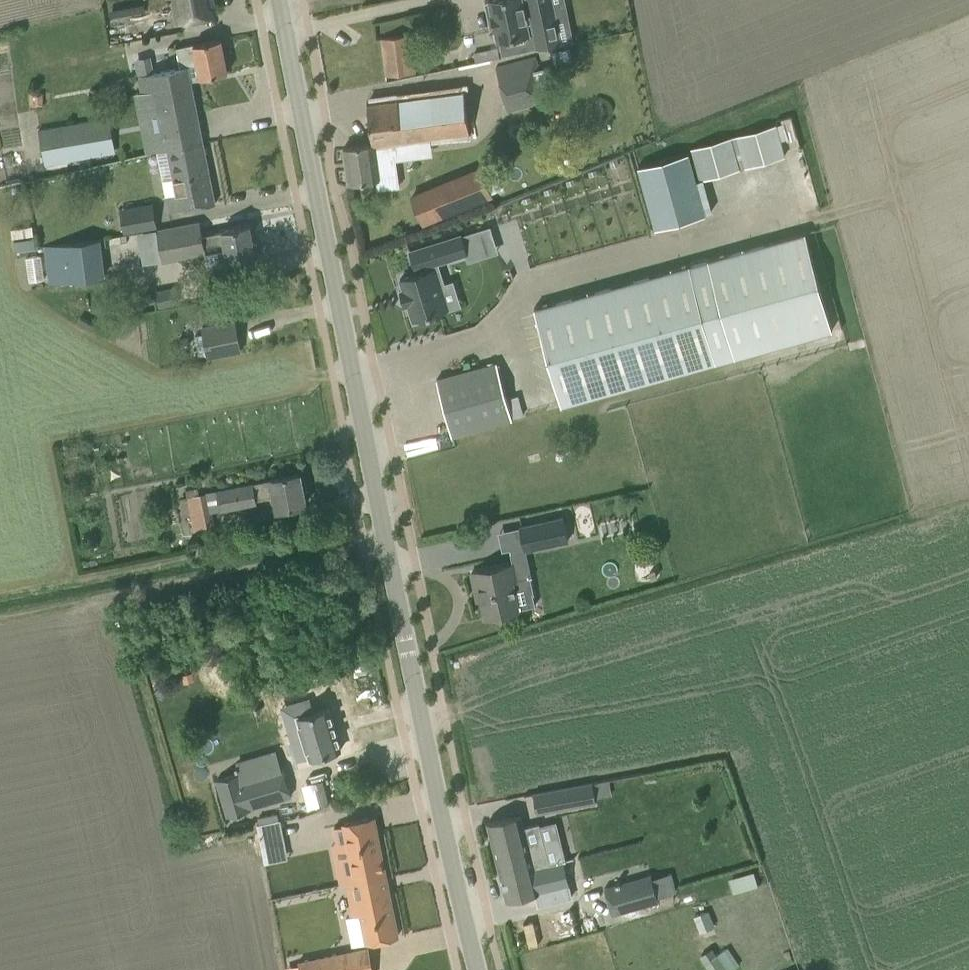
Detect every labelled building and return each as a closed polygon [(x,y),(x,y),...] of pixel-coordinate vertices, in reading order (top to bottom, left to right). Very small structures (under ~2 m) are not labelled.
[(179,21),(215,14),(212,0),(175,0),(179,21)] [(552,0),(491,0),(489,0),(490,3),(486,4),(488,15),(492,14),(498,41),(534,33),(537,47),(560,43),(552,0)] [(382,38),(386,76),(415,72),(410,34),(382,38)] [(221,39),(178,48),(183,69),(188,68),(191,80),(228,72),(221,39)] [(564,48),(552,50),(554,62),(566,60),(564,48)] [(535,56),(495,68),(508,111),(547,100),(535,56)] [(162,130),(166,150),(203,142),(188,68),(183,69),(140,77),(143,92),(139,93),(145,120),(153,118),(156,131),(162,130)] [(372,143),(344,147),(349,183),(369,180),(377,179),(378,189),(399,186),(395,160),(393,143),(429,138),(470,132),(467,110),(464,90),(367,103),(372,143)] [(41,91),(31,91),(31,103),(41,103),(41,91)] [(109,118),(39,130),(45,165),(115,153),(109,118)] [(776,124),(733,136),(742,167),(785,155),(776,124)] [(733,136),(691,148),(700,179),(742,167),(733,136)] [(171,212),(215,203),(203,142),(166,150),(171,177),(157,180),(160,198),(168,196),(171,212)] [(705,214),(688,153),(638,167),(655,228),(705,214)] [(617,159),(610,161),(612,167),(619,165),(617,159)] [(482,168),(414,195),(426,226),(491,200),(494,198),(482,168)] [(145,214),(122,218),(125,233),(148,229),(145,214)] [(259,253),(257,242),(252,240),(250,225),(202,235),(199,222),(180,226),(157,230),(163,262),(205,254),(207,267),(236,261),(256,258),(256,256),(259,253)] [(534,308),(561,405),(832,330),(805,233),(534,308)] [(428,315),(448,309),(433,263),(467,253),(462,234),(410,251),(415,269),(417,269),(418,273),(401,278),(404,289),(400,290),(405,305),(408,304),(413,320),(417,318),(418,321),(422,320),(426,319),(429,317),(428,315)] [(106,275),(103,255),(101,239),(44,247),(49,283),(106,275)] [(23,249),(27,281),(43,279),(39,247),(23,249)] [(174,287),(156,290),(159,306),(177,302),(174,287)] [(154,291),(140,293),(142,306),(156,304),(154,291)] [(222,304),(207,307),(209,319),(224,316),(222,304)] [(202,327),(208,357),(240,351),(234,320),(202,327)] [(506,398),(497,363),(437,379),(452,436),(512,419),(512,418),(506,398)] [(517,395),(506,398),(512,418),(523,415),(517,395)] [(299,474),(218,490),(223,511),(260,504),(259,499),(275,496),(278,510),(305,505),(299,474)] [(187,497),(197,544),(217,539),(207,493),(187,497)] [(563,517),(520,527),(525,550),(568,540),(563,517)] [(95,534),(86,536),(88,547),(98,545),(95,534)] [(491,568),(471,572),(476,592),(479,591),(482,600),(485,617),(519,609),(518,608),(535,605),(529,577),(519,579),(515,563),(491,568)] [(349,689),(368,685),(364,665),(345,670),(349,689)] [(312,706),(289,713),(298,744),(305,742),(311,760),(341,751),(329,709),(314,713),(312,706)] [(291,796),(282,767),(241,779),(239,773),(216,779),(227,816),(250,809),(250,808),(291,796)] [(323,779),(313,782),(319,804),(329,802),(323,779)] [(592,782),(557,789),(560,809),(596,802),(592,782)] [(488,822),(507,900),(555,888),(554,885),(569,881),(564,860),(549,863),(539,823),(522,827),(519,815),(488,822)] [(343,825),(334,827),(340,856),(348,855),(354,882),(348,883),(353,908),(350,908),(352,916),(346,917),(351,946),(397,936),(373,816),(343,822),(343,825)] [(254,820),(257,860),(282,858),(280,818),(254,820)] [(651,874),(605,887),(612,914),(659,901),(651,874)] [(347,951),(299,960),(301,969),(351,969),(347,951)] [(717,956),(705,963),(710,969),(726,969),(717,956)] [(293,957),(283,958),(285,969),(294,969),(293,957)]
